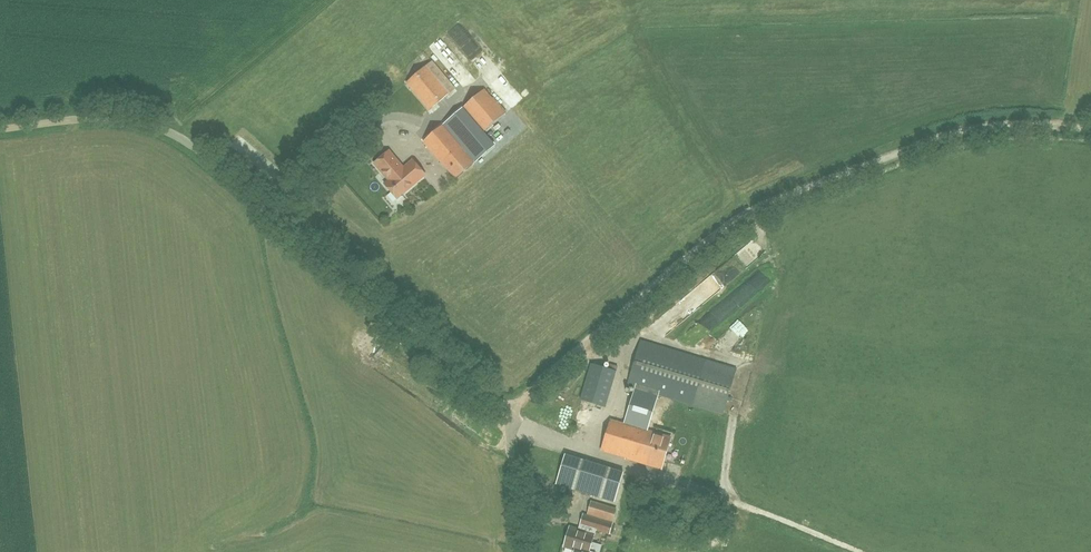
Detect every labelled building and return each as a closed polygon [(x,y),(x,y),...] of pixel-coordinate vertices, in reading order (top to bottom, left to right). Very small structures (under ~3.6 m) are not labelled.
[(406,83),(429,110),(455,89),(432,61),(406,83)] [(462,108),(483,133),(506,114),(485,89),(462,108)] [(494,145),(483,133),(462,108),(448,120),(467,142),(480,157),(494,145)] [(443,125),(423,142),(442,164),(443,164),(455,179),(474,162),(462,148),(463,147),(443,125)] [(389,150),(374,163),(389,180),(384,184),(397,199),(426,175),(413,160),(404,168),(389,150)] [(735,369),(708,360),(641,340),(627,385),(635,387),(624,424),(610,420),(601,450),(661,468),(670,438),(647,431),(658,394),(722,413),(735,369)] [(605,407),(616,371),(591,364),(580,400),(605,407)] [(564,454),(555,484),(614,502),(623,473),(565,455),(565,454),(564,454)] [(591,501),(588,513),(612,521),(616,509),(591,501)] [(583,515),(580,524),(609,533),(612,523),(583,515)] [(592,543),(594,534),(570,527),(564,546),(575,549),(574,551),(599,551),(601,545),(592,543)]
